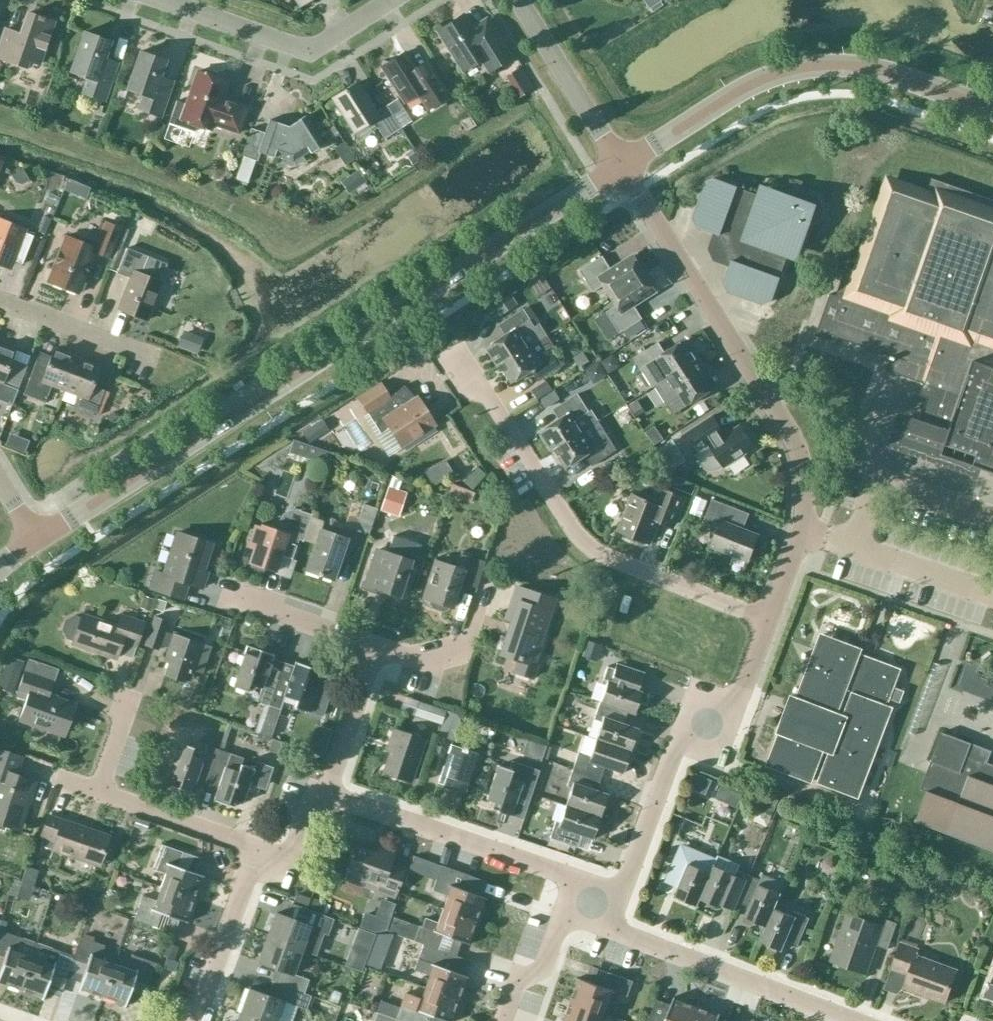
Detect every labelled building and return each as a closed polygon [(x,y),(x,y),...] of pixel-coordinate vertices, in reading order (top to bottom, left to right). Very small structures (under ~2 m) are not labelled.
[(27,12),(20,34),(5,28),(0,43),(0,58),(25,67),(27,60),(38,64),(53,21),(27,12)] [(474,32),(463,14),(436,31),(461,70),(481,57),(489,69),(510,56),(489,23),(474,32)] [(110,40),(83,31),(69,71),(87,77),(81,92),(104,100),(117,62),(104,58),(110,40)] [(159,76),(165,60),(139,50),(126,88),(143,94),(138,108),(160,116),(172,81),(159,76)] [(419,74),(404,51),(389,61),(382,59),(377,75),(389,80),(403,101),(417,93),(427,109),(448,95),(430,67),(419,74)] [(533,87),(520,66),(506,75),(519,96),(533,87)] [(227,81),(197,71),(185,103),(176,101),(168,123),(194,132),(197,124),(210,129),(212,124),(238,133),(247,106),(221,97),(227,81)] [(376,111),(357,81),(332,97),(353,131),(362,140),(373,130),(371,126),(374,123),(383,137),(400,127),(386,104),(376,111)] [(323,144),(305,115),(292,123),(291,121),(284,122),(283,124),(269,119),(264,133),(251,128),(242,156),(243,156),(236,178),(247,181),(255,160),(257,160),(260,152),(273,157),(274,155),(292,161),(309,151),(310,153),(323,144)] [(366,181),(358,169),(340,181),(348,194),(366,181)] [(797,198),(770,189),(758,195),(714,178),(706,182),(693,218),(697,226),(719,234),(715,245),(721,257),(732,261),(724,284),(727,292),(763,304),(771,301),(787,256),(799,251),(809,224),(821,218),(825,209),(819,196),(809,193),(797,198)] [(992,472),(992,200),(932,178),(926,194),(889,181),(858,270),(846,266),(836,295),(830,293),(815,335),(826,339),(828,334),(891,356),(886,370),(923,383),(919,395),(927,398),(920,419),(899,412),(887,446),(976,476),(980,467),(992,472)] [(50,218),(44,216),(39,229),(46,231),(50,218)] [(141,221),(129,217),(125,228),(137,233),(141,221)] [(0,220),(0,263),(8,266),(11,259),(21,264),(33,235),(22,231),(23,228),(0,220)] [(94,252),(108,258),(119,228),(105,222),(95,248),(64,236),(47,281),(78,293),(94,252)] [(167,263),(126,247),(116,272),(130,278),(118,309),(146,320),(161,281),(160,281),(167,263)] [(610,295),(645,273),(634,256),(612,270),(602,256),(579,270),(593,292),(604,285),(610,295)] [(655,290),(645,273),(610,295),(617,305),(606,312),(619,333),(642,318),(633,304),(655,290)] [(498,367),(501,365),(528,347),(528,346),(521,337),(536,328),(524,309),(504,321),(511,332),(486,347),(498,367)] [(655,386),(696,358),(684,340),(659,356),(653,345),(633,358),(645,377),(652,387),(655,386)] [(11,404),(26,365),(11,359),(14,350),(0,345),(0,400),(11,404)] [(528,347),(501,365),(512,383),(537,367),(543,378),(563,366),(551,347),(537,356),(530,345),(528,346),(528,347)] [(51,385),(64,390),(77,357),(54,348),(50,356),(39,352),(22,394),(44,403),(51,385)] [(77,357),(64,390),(77,395),(73,404),(100,415),(109,392),(103,390),(92,385),(99,365),(77,357)] [(696,358),(655,386),(661,395),(661,396),(673,414),(717,386),(698,357),(696,358)] [(551,389),(546,381),(535,388),(540,396),(551,389)] [(388,397),(380,384),(358,398),(380,433),(388,427),(400,446),(434,424),(417,397),(415,398),(403,385),(393,394),(388,397)] [(561,400),(555,391),(539,401),(545,410),(561,400)] [(552,451),(554,450),(582,431),(575,421),(589,412),(577,393),(558,406),(564,416),(540,432),(552,451)] [(644,412),(637,400),(629,405),(636,417),(644,412)] [(754,447),(739,425),(724,435),(712,415),(681,435),(687,445),(694,456),(696,455),(703,466),(706,469),(711,471),(716,471),(720,470),(722,469),(724,467),(754,447)] [(329,430),(322,419),(301,432),(308,444),(329,430)] [(582,431),(554,450),(566,468),(591,452),(597,462),(617,450),(605,431),(591,440),(584,429),(582,431)] [(288,452),(326,464),(330,453),(292,440),(288,452)] [(697,488),(669,478),(665,486),(694,497),(697,488)] [(406,492),(387,486),(379,511),(398,517),(406,492)] [(686,498),(660,488),(654,503),(631,494),(617,530),(651,543),(661,518),(676,523),(686,498)] [(743,529),(749,513),(712,499),(703,522),(718,528),(711,546),(748,560),(758,535),(743,529)] [(376,508),(363,504),(354,528),(368,533),(376,508)] [(261,525),(249,561),(275,569),(282,547),(294,551),(303,522),(280,515),(275,530),(261,525)] [(305,570),(332,579),(346,537),(320,529),(323,521),(310,516),(303,540),(314,544),(305,570)] [(154,571),(149,587),(182,598),(187,583),(201,587),(206,571),(202,570),(211,543),(176,532),(162,574),(154,571)] [(361,581),(359,588),(376,593),(377,588),(398,595),(409,561),(375,550),(364,583),(361,581)] [(434,560),(423,597),(451,607),(459,582),(475,588),(484,561),(460,553),(455,567),(434,560)] [(553,599),(515,587),(505,617),(511,619),(499,653),(517,659),(512,672),(533,679),(538,665),(532,663),(553,599)] [(117,626),(82,614),(81,617),(74,615),(65,619),(62,629),(66,638),(73,640),(72,644),(115,658),(117,652),(131,657),(143,622),(121,614),(117,626)] [(167,621),(153,616),(144,645),(157,649),(158,644),(167,647),(163,660),(168,662),(163,675),(184,682),(188,669),(202,673),(211,646),(202,643),(163,630),(167,621)] [(860,649),(821,635),(796,701),(804,704),(792,735),(781,731),(768,764),(810,780),(812,776),(820,779),(819,781),(857,796),(891,708),(883,705),(885,699),(887,700),(899,670),(869,658),(868,660),(858,656),(860,649)] [(273,654),(246,645),(232,686),(246,691),(249,683),(261,687),(256,701),(263,703),(254,730),(260,733),(269,706),(267,705),(277,677),(267,673),(273,654)] [(26,657),(12,652),(7,669),(21,673),(26,657)] [(28,659),(15,697),(29,701),(22,721),(60,734),(71,703),(47,695),(56,668),(28,659)] [(267,705),(269,706),(279,709),(284,695),(296,699),(293,707),(307,712),(319,678),(306,673),(308,666),(294,661),(293,665),(282,662),(277,677),(267,705)] [(604,684),(599,702),(626,711),(633,714),(640,691),(630,687),(633,675),(606,666),(600,683),(604,684)] [(418,701),(414,713),(441,722),(445,710),(418,701)] [(595,739),(629,750),(636,728),(622,723),(626,711),(599,702),(593,719),(601,721),(595,739)] [(441,722),(437,735),(452,740),(460,715),(445,710),(441,722)] [(383,772),(410,781),(424,739),(392,729),(388,742),(392,744),(383,772)] [(989,756),(991,751),(941,732),(920,789),(926,791),(915,820),(992,849),(992,764),(987,762),(989,756)] [(571,769),(599,778),(603,767),(621,773),(629,750),(595,739),(589,756),(577,752),(571,769)] [(198,772),(209,776),(218,749),(206,745),(201,758),(190,754),(192,747),(178,742),(166,776),(179,780),(177,788),(191,793),(198,772)] [(450,744),(437,783),(463,791),(476,752),(450,744)] [(17,830),(34,780),(14,774),(20,756),(0,749),(0,824),(17,830)] [(218,749),(209,776),(219,780),(212,800),(233,807),(236,799),(242,802),(250,780),(265,785),(270,771),(256,766),(254,769),(241,764),(243,758),(218,749)] [(497,765),(486,799),(498,803),(496,810),(510,815),(514,804),(525,808),(537,772),(525,768),(521,781),(509,777),(511,770),(497,765)] [(750,780),(754,771),(741,765),(737,775),(750,780)] [(570,787),(564,804),(598,816),(606,793),(595,790),(599,778),(571,769),(566,785),(570,787)] [(705,779),(691,774),(686,787),(701,792),(705,779)] [(598,816),(564,804),(558,821),(554,820),(548,837),(576,847),(580,835),(591,838),(598,816)] [(51,849),(98,865),(108,836),(47,815),(40,837),(53,842),(51,849)] [(160,887),(194,899),(203,875),(177,866),(182,851),(159,844),(151,868),(165,873),(160,887)] [(389,862),(392,854),(378,849),(376,853),(353,845),(343,874),(376,885),(374,890),(394,897),(404,867),(389,862)] [(697,906),(700,898),(699,898),(715,861),(715,860),(682,846),(667,881),(679,886),(674,896),(697,906)] [(699,898),(700,898),(721,907),(725,897),(737,902),(748,875),(737,870),(740,864),(717,855),(715,860),(715,861),(699,898)] [(439,909),(476,922),(485,897),(459,888),(464,873),(440,865),(431,889),(444,894),(439,909)] [(774,908),(780,893),(781,893),(785,883),(763,874),(760,880),(748,875),(737,902),(748,906),(744,917),(765,926),(766,926),(774,908)] [(187,922),(194,899),(160,887),(155,900),(141,895),(133,920),(155,928),(161,913),(187,922)] [(791,915),(774,908),(766,926),(765,926),(759,941),(781,950),(785,939),(797,944),(809,918),(808,917),(808,912),(796,907),(793,911),(792,911),(791,915)] [(275,912),(266,937),(300,949),(309,925),(325,931),(330,917),(303,908),(298,921),(275,912)] [(437,950),(437,949),(442,934),(468,944),(476,922),(439,909),(434,921),(425,917),(422,927),(418,925),(412,940),(422,944),(421,945),(437,950)] [(887,949),(896,923),(884,918),(882,925),(847,912),(830,961),(865,973),(875,945),(887,949)] [(388,922),(365,914),(360,928),(374,933),(385,930),(388,922)] [(0,930),(0,956),(4,957),(0,968),(0,985),(18,991),(35,943),(21,938),(0,930)] [(79,936),(72,955),(75,956),(74,960),(86,964),(77,990),(105,1000),(117,965),(99,959),(104,945),(79,936)] [(300,949),(266,937),(257,961),(281,970),(276,983),(303,992),(308,979),(291,973),(300,949)] [(944,1002),(956,969),(915,955),(917,949),(900,942),(890,970),(907,976),(903,987),(944,1002)] [(72,955),(35,943),(18,991),(42,999),(51,973),(65,978),(72,959),(74,960),(75,956),(72,955)] [(421,987),(458,1001),(467,976),(441,967),(447,952),(437,949),(437,950),(421,945),(413,969),(426,973),(421,987)] [(126,968),(117,965),(105,1000),(124,1006),(132,980),(147,985),(155,963),(131,954),(126,968)] [(568,1001),(605,1014),(611,999),(618,1001),(620,993),(627,996),(632,981),(608,972),(603,987),(577,977),(568,1001)] [(263,1020),(276,1020),(283,1001),(305,1009),(310,995),(281,985),(276,998),(248,988),(239,1012),(263,1020)] [(397,1020),(422,1020),(425,1013),(446,1020),(451,1020),(458,1001),(421,987),(417,997),(404,992),(399,1007),(381,1000),(376,1013),(397,1020)] [(666,1017),(651,1011),(648,1020),(691,1020),(697,1005),(673,996),(666,1017)] [(605,1014),(568,1001),(561,1020),(603,1020),(605,1014)] [(697,1005),(691,1020),(717,1020),(720,1013),(697,1005)] [(239,1012),(236,1020),(263,1020),(239,1012)]
